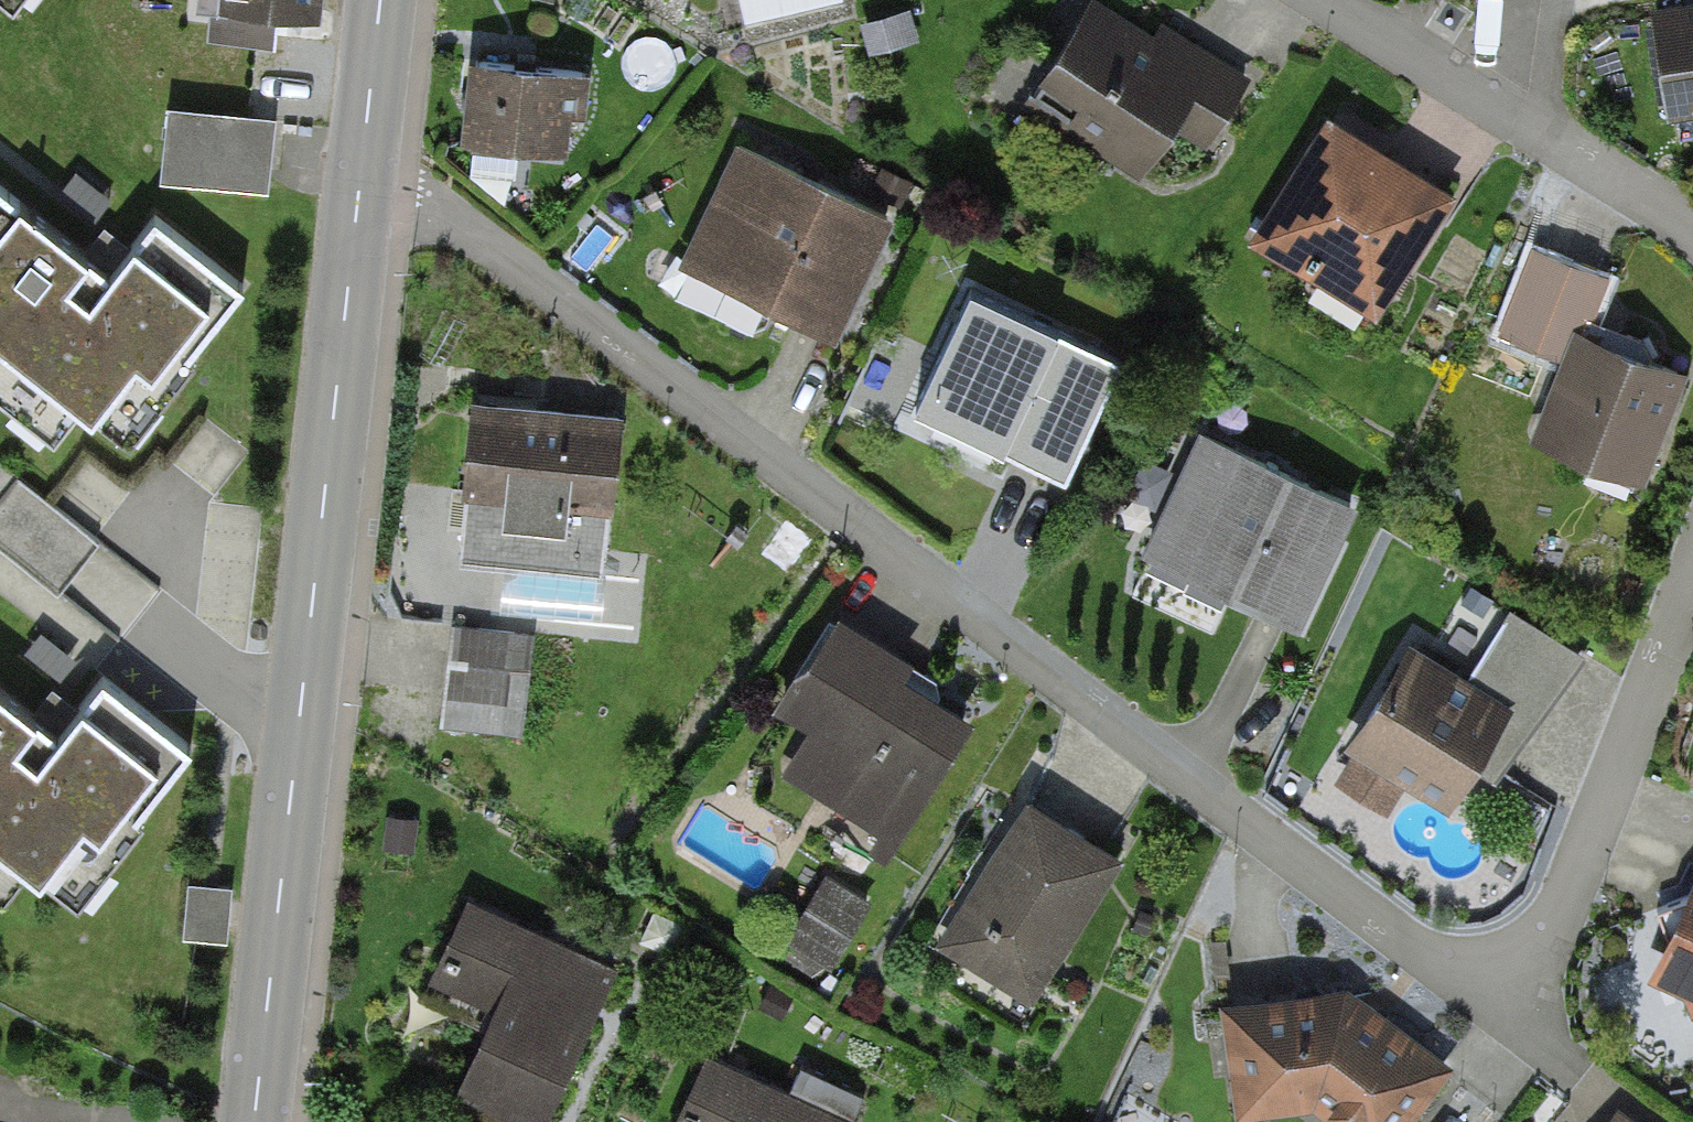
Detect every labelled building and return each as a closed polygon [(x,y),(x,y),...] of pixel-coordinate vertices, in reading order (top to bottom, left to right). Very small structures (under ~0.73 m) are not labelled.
[(14,12),(23,0),(0,0),(0,1),(14,12)] [(1178,56),(1089,1),(1028,100),(1137,167),(1168,116),(1205,139),(1244,76),(1187,41),(1178,56)] [(1656,12),(1671,103),(1692,100),(1692,6),(1656,12)] [(588,72),(478,59),(468,137),(578,150),(588,72)] [(286,106),(182,94),(173,169),(277,181),(286,106)] [(1442,196),(1329,125),(1260,235),(1374,306),(1442,196)] [(888,216),(742,146),(688,260),(834,329),(888,216)] [(151,215),(111,267),(0,182),(0,400),(52,439),(79,404),(130,443),(192,362),(184,356),(241,283),(151,215)] [(1682,364),(1583,324),(1600,281),(1566,268),(1538,338),(1573,352),(1542,429),(1640,469),(1682,364)] [(1119,360),(973,292),(920,405),(1065,473),(1119,360)] [(622,409),(470,395),(456,545),(608,559),(622,409)] [(1351,503),(1204,434),(1150,549),(1297,618),(1351,503)] [(38,494),(6,538),(69,584),(101,540),(38,494)] [(977,702),(838,614),(789,691),(824,713),(788,770),(892,836),(977,702)] [(512,633),(452,626),(440,724),(500,731),(512,633)] [(1469,688),(1410,652),(1356,741),(1447,796),(1471,757),(1491,769),(1552,669),(1500,637),(1469,688)] [(98,674),(58,726),(0,682),(0,897),(26,863),(77,903),(139,822),(131,816),(188,743),(98,674)] [(1118,854),(1031,802),(948,938),(1035,990),(1118,854)] [(867,900),(827,876),(791,936),(831,960),(867,900)] [(1690,895),(1657,907),(1669,939),(1657,966),(1684,979),(1692,1002),(1692,889),(1690,895)] [(471,897),(438,968),(492,993),(453,1078),(542,1118),(614,962),(471,897)] [(1233,1009),(1242,1074),(1284,1068),(1354,1121),(1395,1121),(1437,1067),(1342,994),(1233,1009)] [(679,1121),(853,1121),(866,1095),(801,1064),(788,1090),(712,1054),(679,1121)] [(461,1092),(447,1121),(527,1121),(461,1092)] [(1621,1112),(1614,1121),(1634,1121),(1621,1112)]
